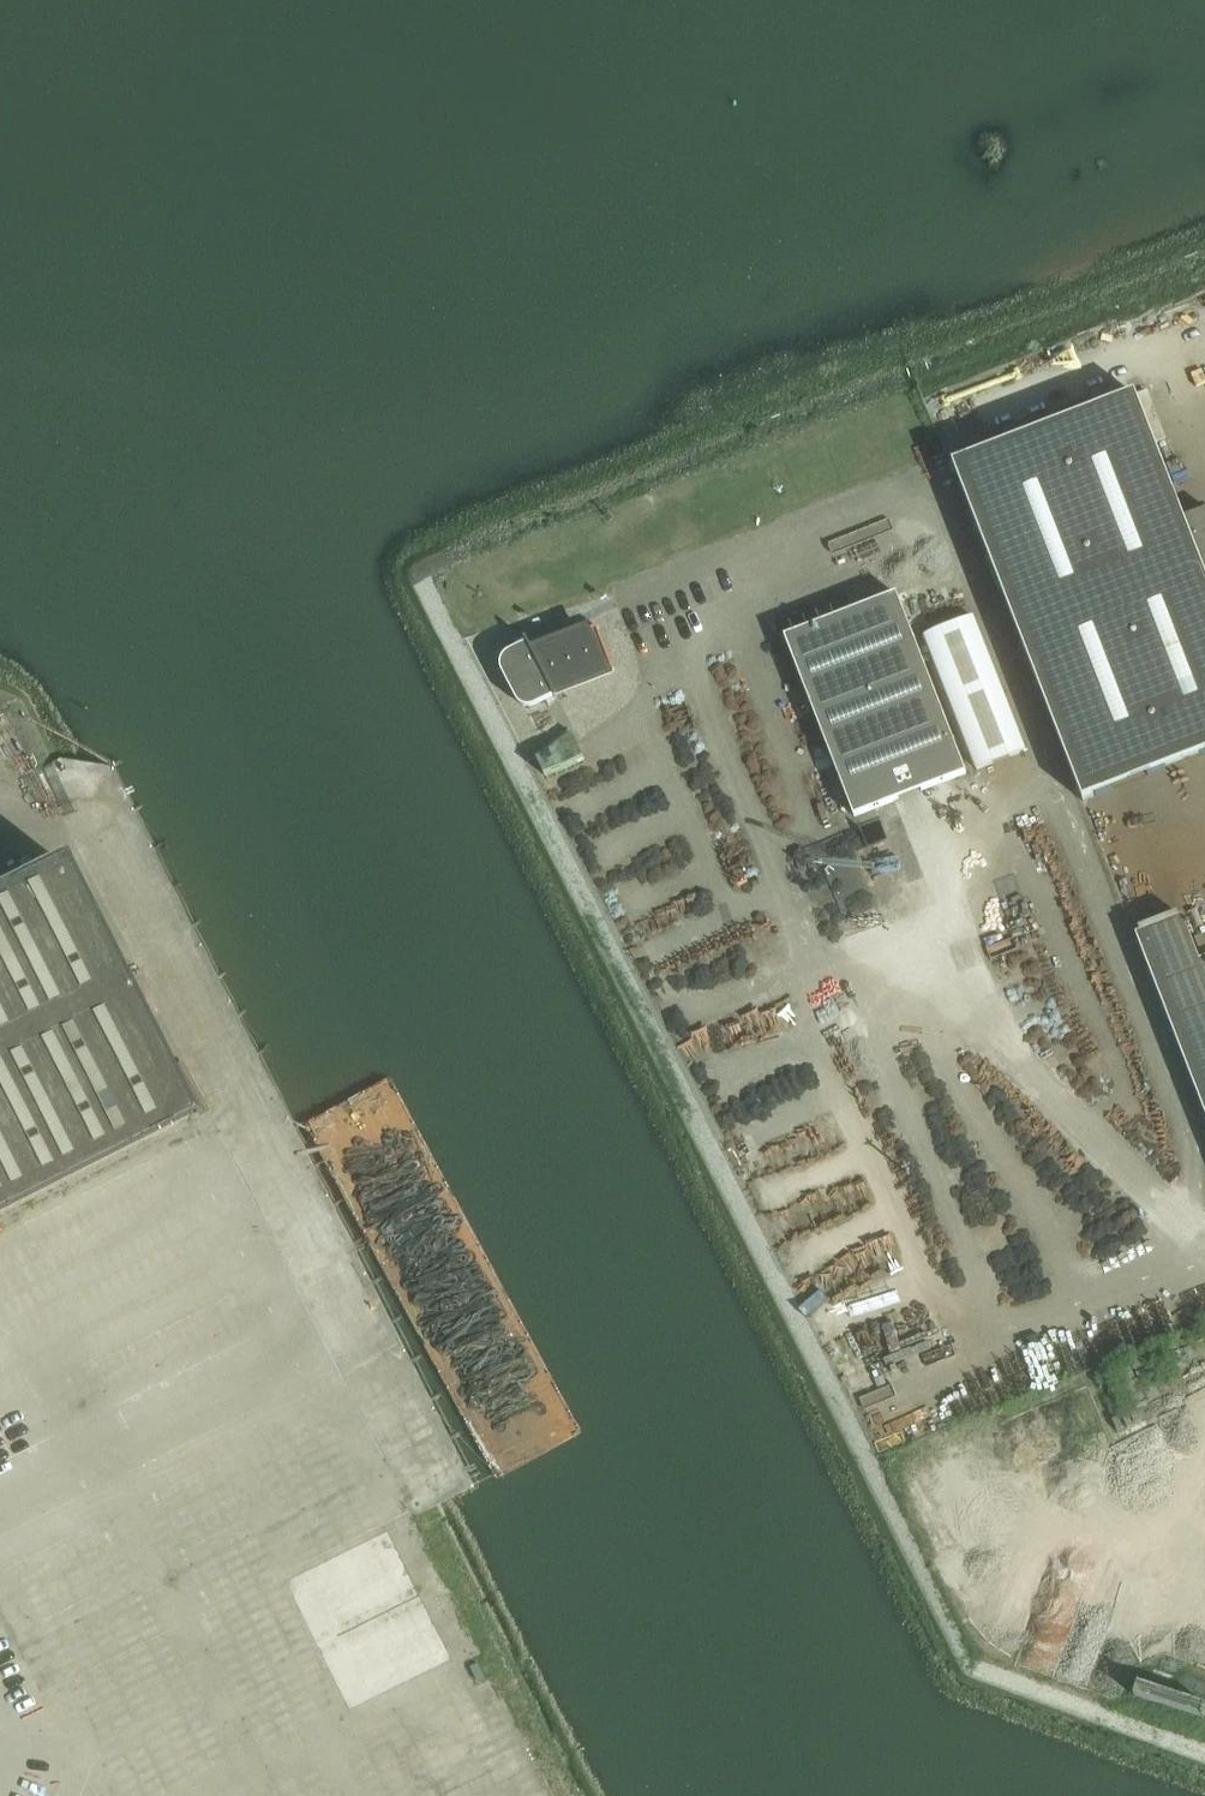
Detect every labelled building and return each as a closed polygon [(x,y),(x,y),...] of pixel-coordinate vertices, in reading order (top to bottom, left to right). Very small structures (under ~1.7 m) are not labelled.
[(1129,397),(947,467),(1077,804),(1086,801),(1204,754),(1204,521),(1201,511),(1177,521),(1129,397)] [(894,601),(782,644),(852,823),(963,780),(894,601)] [(974,620),(925,639),(977,771),(1026,752),(974,620)] [(598,628),(534,653),(532,653),(527,645),(510,654),(507,656),(504,659),(502,663),(502,667),(502,671),(503,675),(517,701),(518,704),(520,706),(523,708),(525,709),(528,709),(531,709),(534,709),(537,708),(555,699),(554,697),(615,673),(598,628)] [(187,1122),(181,1109),(183,1108),(66,875),(64,877),(57,864),(0,892),(0,1217),(187,1122)] [(1204,1114),(1204,961),(1201,963),(1183,918),(1136,936),(1204,1114)] [(130,1236),(50,1275),(55,1286),(59,1285),(63,1293),(140,1256),(130,1236)] [(41,1355),(52,1380),(156,1333),(145,1308),(41,1355)] [(69,1380),(80,1403),(177,1362),(166,1338),(69,1380)] [(96,1435),(163,1411),(154,1388),(87,1412),(96,1435)] [(420,1510),(469,1482),(458,1462),(409,1490),(420,1510)] [(1137,1699),(1204,1713),(1204,1695),(1199,1694),(1201,1684),(1188,1681),(1186,1694),(1140,1684),(1137,1699)] [(428,1736),(443,1785),(501,1767),(486,1718),(428,1736)]
